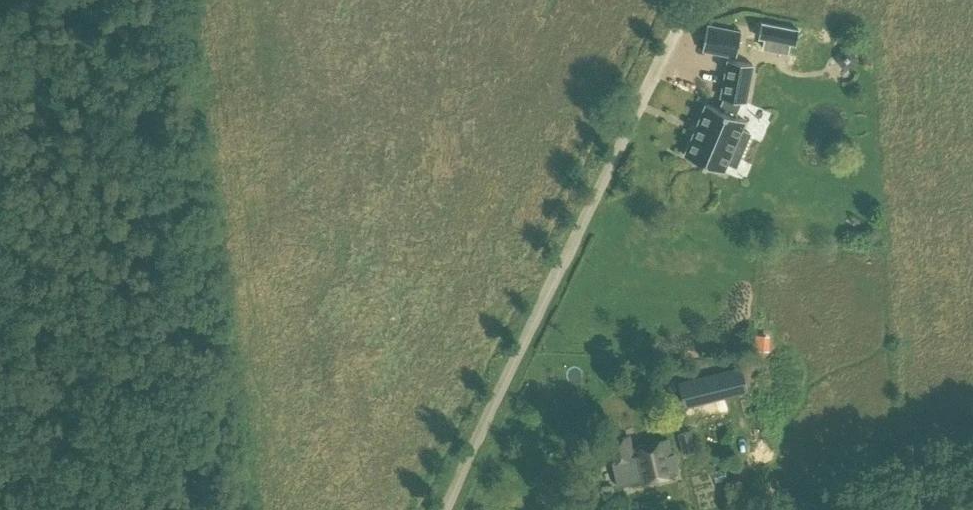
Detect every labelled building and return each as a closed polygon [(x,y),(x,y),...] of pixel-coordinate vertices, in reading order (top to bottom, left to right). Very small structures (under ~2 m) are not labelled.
[(790,43),(796,44),(799,28),(762,21),(759,37),(765,38),(763,48),(788,53),(790,43)] [(707,25),(702,50),(736,57),(741,32),(707,25)] [(836,61),(841,68),(849,69),(856,64),(856,55),(851,49),(843,48),(837,53),(836,61)] [(750,133),(741,130),(745,121),(734,116),(741,101),(746,102),(753,65),(728,60),(721,98),(725,98),(720,110),(706,104),(684,155),(723,172),(727,163),(736,166),(750,133)] [(684,405),(727,395),(721,370),(678,380),(684,405)] [(678,433),(683,452),(695,449),(690,430),(678,433)] [(629,435),(607,440),(612,462),(617,485),(633,481),(634,483),(647,480),(668,475),(676,474),(675,468),(677,468),(674,454),(671,454),(668,438),(631,447),(629,435)]
